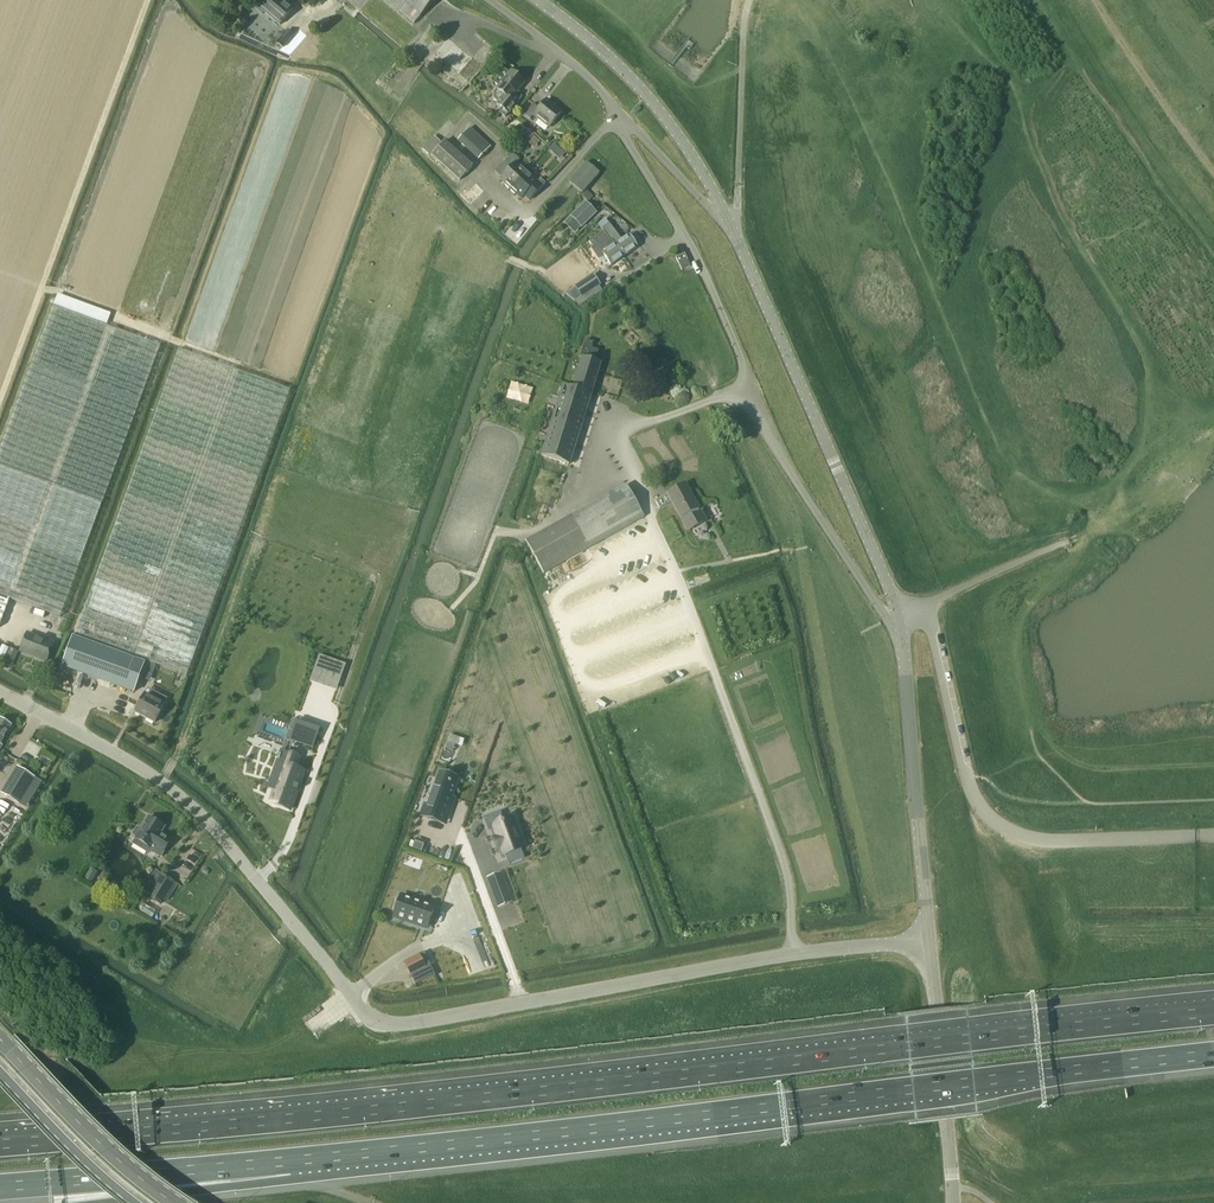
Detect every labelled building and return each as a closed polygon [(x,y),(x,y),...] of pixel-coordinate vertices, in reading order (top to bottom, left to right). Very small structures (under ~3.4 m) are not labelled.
[(285,2),(284,4),(279,0),(264,0),(257,9),(263,14),(265,12),(280,25),(293,9),(285,2)] [(434,0),(386,0),(414,24),(434,0)] [(283,47),(293,35),(288,30),(277,43),(283,47)] [(472,58),(448,37),(434,53),(458,74),(472,58)] [(417,42),(412,47),(420,54),(424,48),(417,42)] [(510,100),(525,82),(511,71),(505,78),(504,78),(500,83),(500,84),(496,89),(497,90),(494,94),(494,99),(498,102),(497,104),(502,109),(499,112),(505,117),(516,104),(510,100)] [(549,127),(562,112),(546,99),(539,108),(533,104),(524,115),(530,119),(534,115),(549,127)] [(491,147),(470,128),(457,141),(478,160),(491,147)] [(431,153),(441,143),(434,137),(425,147),(431,153)] [(472,166),(444,141),(432,155),(459,181),(472,166)] [(554,144),(549,149),(553,153),(558,148),(554,144)] [(526,172),(516,163),(520,159),(513,153),(494,173),(511,189),(526,172)] [(582,193),(599,173),(586,163),(569,183),(582,193)] [(534,196),(545,183),(540,178),(537,182),(526,172),(511,189),(521,199),(528,191),(534,196)] [(471,204),(482,193),(483,194),(485,192),(477,184),(471,190),(467,187),(461,194),(471,204)] [(587,190),(582,195),(588,202),(593,197),(587,190)] [(586,201),(570,215),(580,226),(596,212),(586,201)] [(637,247),(629,235),(622,240),(610,222),(602,228),(612,241),(608,244),(611,248),(602,253),(611,265),(637,247)] [(691,266),(685,254),(676,258),(682,271),(691,266)] [(592,275),(575,287),(582,297),(599,286),(592,275)] [(106,326),(53,306),(0,452),(0,625),(9,599),(59,618),(160,346),(106,326)] [(563,386),(541,457),(546,458),(569,466),(591,394),(601,363),(595,361),(598,351),(591,348),(593,343),(585,340),(580,357),(582,358),(572,388),(563,386)] [(178,349),(75,635),(186,675),(290,389),(238,371),(233,369),(178,349)] [(669,493),(655,501),(660,509),(673,501),(682,518),(689,531),(705,522),(698,509),(685,484),(668,493),(669,493)] [(544,572),(645,517),(627,485),(526,541),(544,572)] [(46,662),(53,644),(27,634),(20,652),(46,662)] [(73,637),(62,666),(134,692),(144,663),(73,637)] [(8,649),(1,646),(0,649),(0,661),(3,662),(8,649)] [(154,723),(167,699),(151,690),(148,696),(144,694),(134,712),(154,723)] [(11,726),(0,719),(0,743),(11,726)] [(312,748),(319,728),(297,720),(290,740),(312,748)] [(303,772),(293,768),(293,769),(283,765),(280,775),(273,792),(274,793),(270,803),(274,804),(290,810),(303,772)] [(17,768),(1,793),(18,803),(34,778),(17,768)] [(437,780),(428,805),(424,804),(420,816),(442,823),(455,786),(450,784),(451,783),(448,782),(448,783),(446,782),(446,783),(437,780)] [(504,821),(500,812),(486,817),(490,827),(493,825),(497,837),(494,838),(498,849),(501,848),(504,854),(521,848),(510,818),(504,821)] [(171,840),(163,835),(162,837),(159,835),(164,827),(157,823),(157,820),(153,818),(151,819),(149,818),(141,830),(139,828),(137,828),(133,834),(134,836),(136,838),(132,844),(148,853),(149,851),(160,857),(171,840)] [(86,870),(82,877),(90,881),(92,878),(90,872),(86,870)] [(160,905),(173,882),(162,875),(148,898),(160,905)] [(505,886),(492,891),(498,907),(511,902),(505,886)] [(434,908),(400,896),(393,916),(427,928),(434,908)] [(425,953),(405,962),(415,984),(435,976),(435,975),(425,953)]
